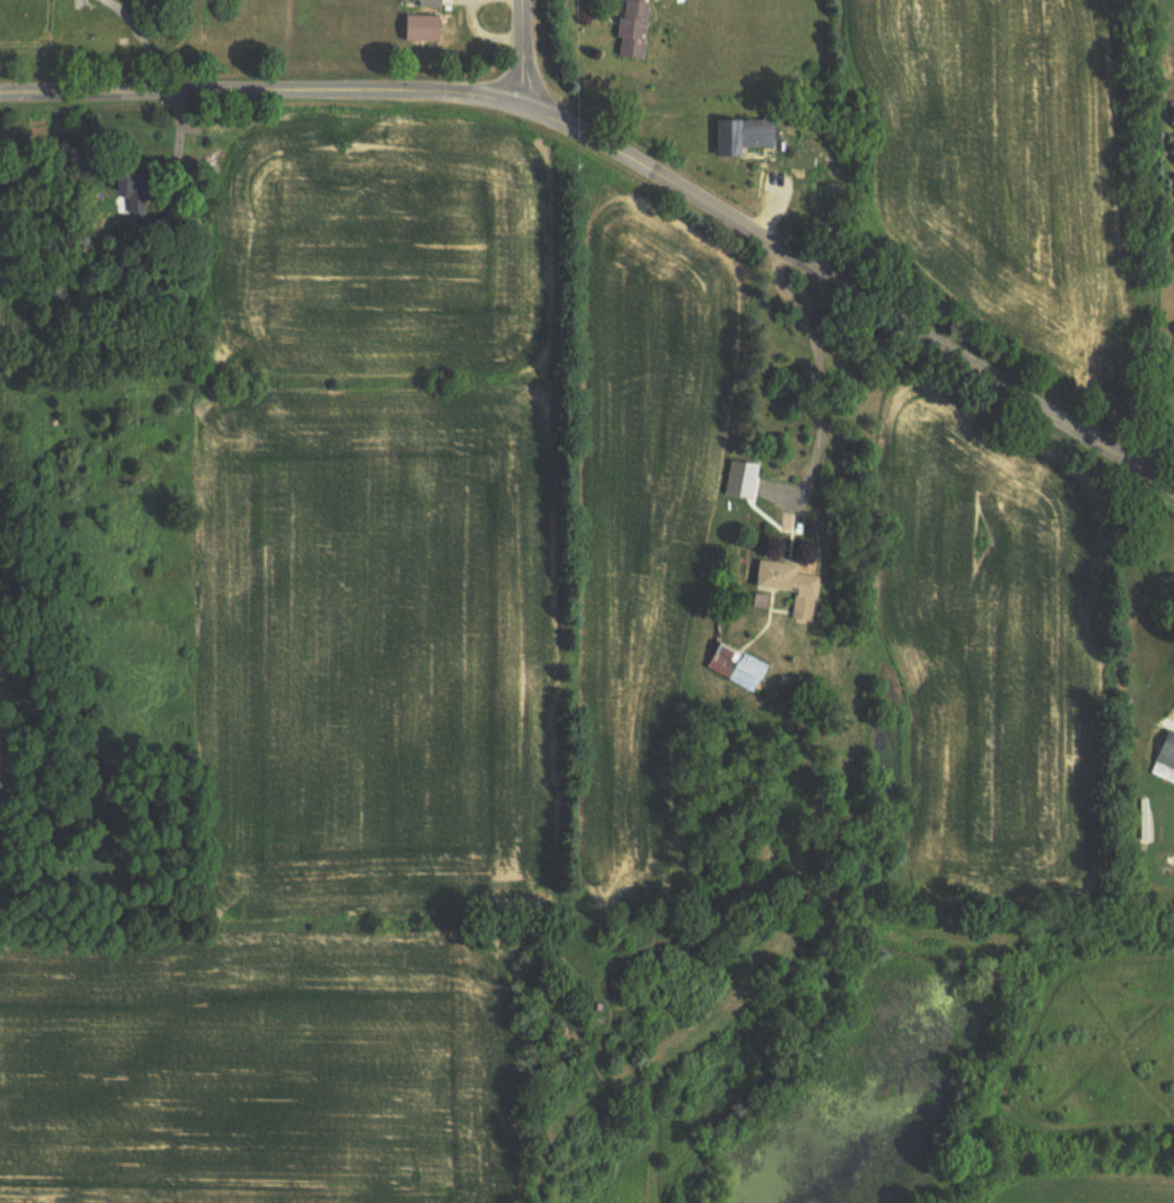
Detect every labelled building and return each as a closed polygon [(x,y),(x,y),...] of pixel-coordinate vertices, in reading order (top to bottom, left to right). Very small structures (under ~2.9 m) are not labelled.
[(408,2),(420,2),(421,8),(444,8),(444,0),(408,0),(408,2)] [(621,58),(646,60),(652,0),(627,0),(621,58)] [(443,42),(443,18),(407,18),(407,42),(443,42)] [(746,148),(779,149),(779,121),(721,121),(721,158),(745,158),(746,148)] [(121,201),(130,201),(130,217),(146,217),(146,176),(121,176),(121,201)] [(757,591),(796,595),(793,622),(817,625),(822,578),(798,576),(799,566),(760,562),(757,591)] [(707,669),(753,696),(769,670),(722,643),(707,669)] [(1173,763),(1173,732),(1170,731),(1160,758),(1173,763)]
